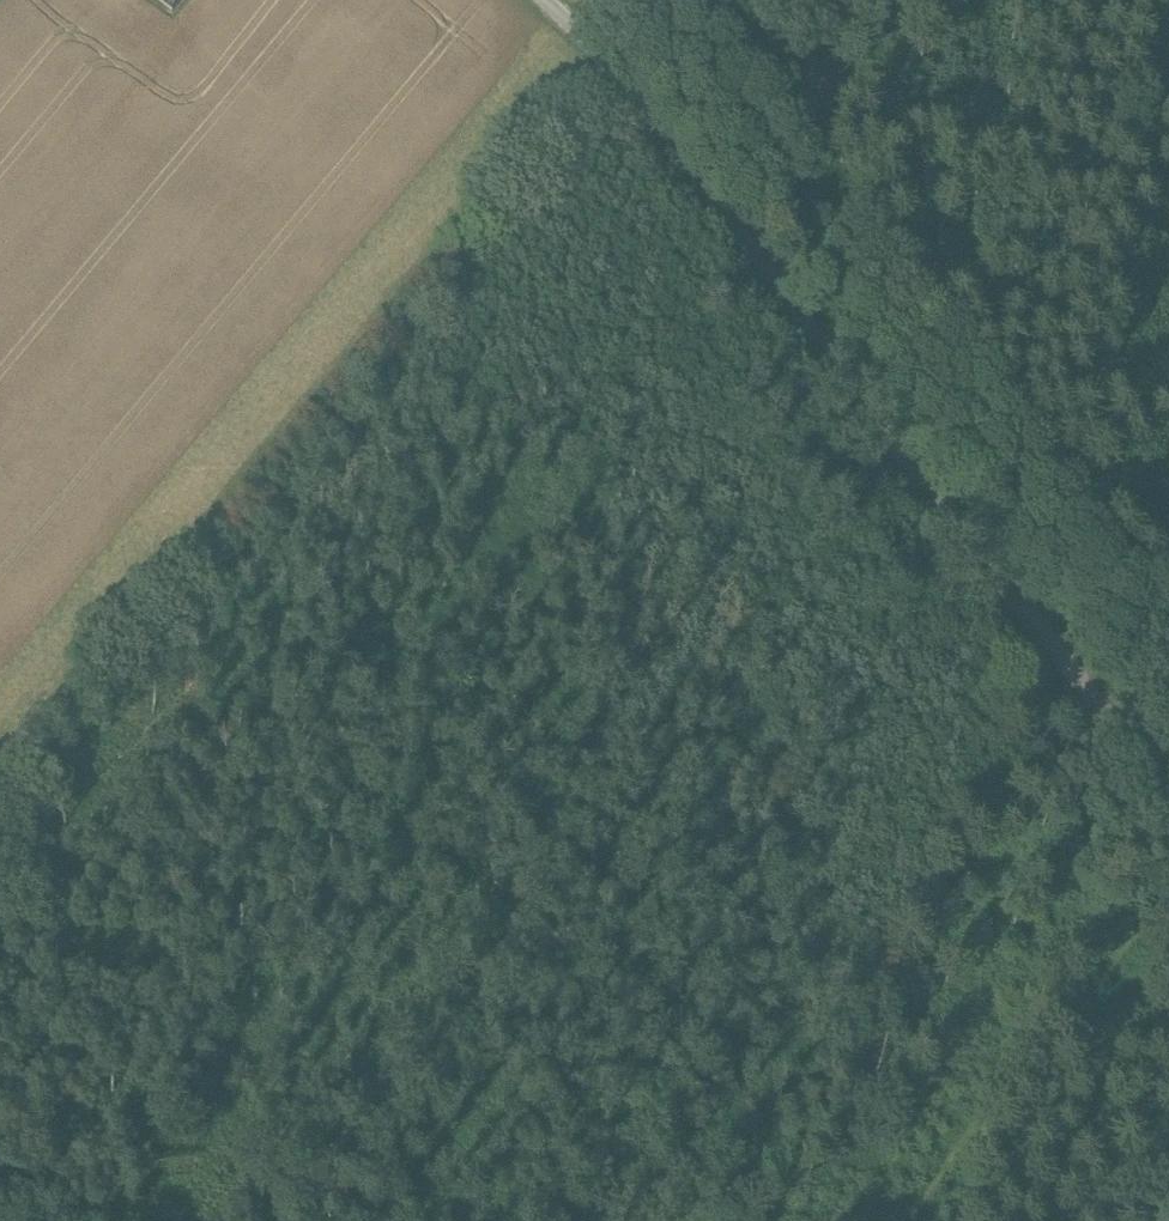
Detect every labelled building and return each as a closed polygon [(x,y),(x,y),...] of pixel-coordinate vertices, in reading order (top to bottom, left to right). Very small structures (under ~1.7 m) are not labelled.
[(172,11),(181,0),(157,0),(172,11)]
